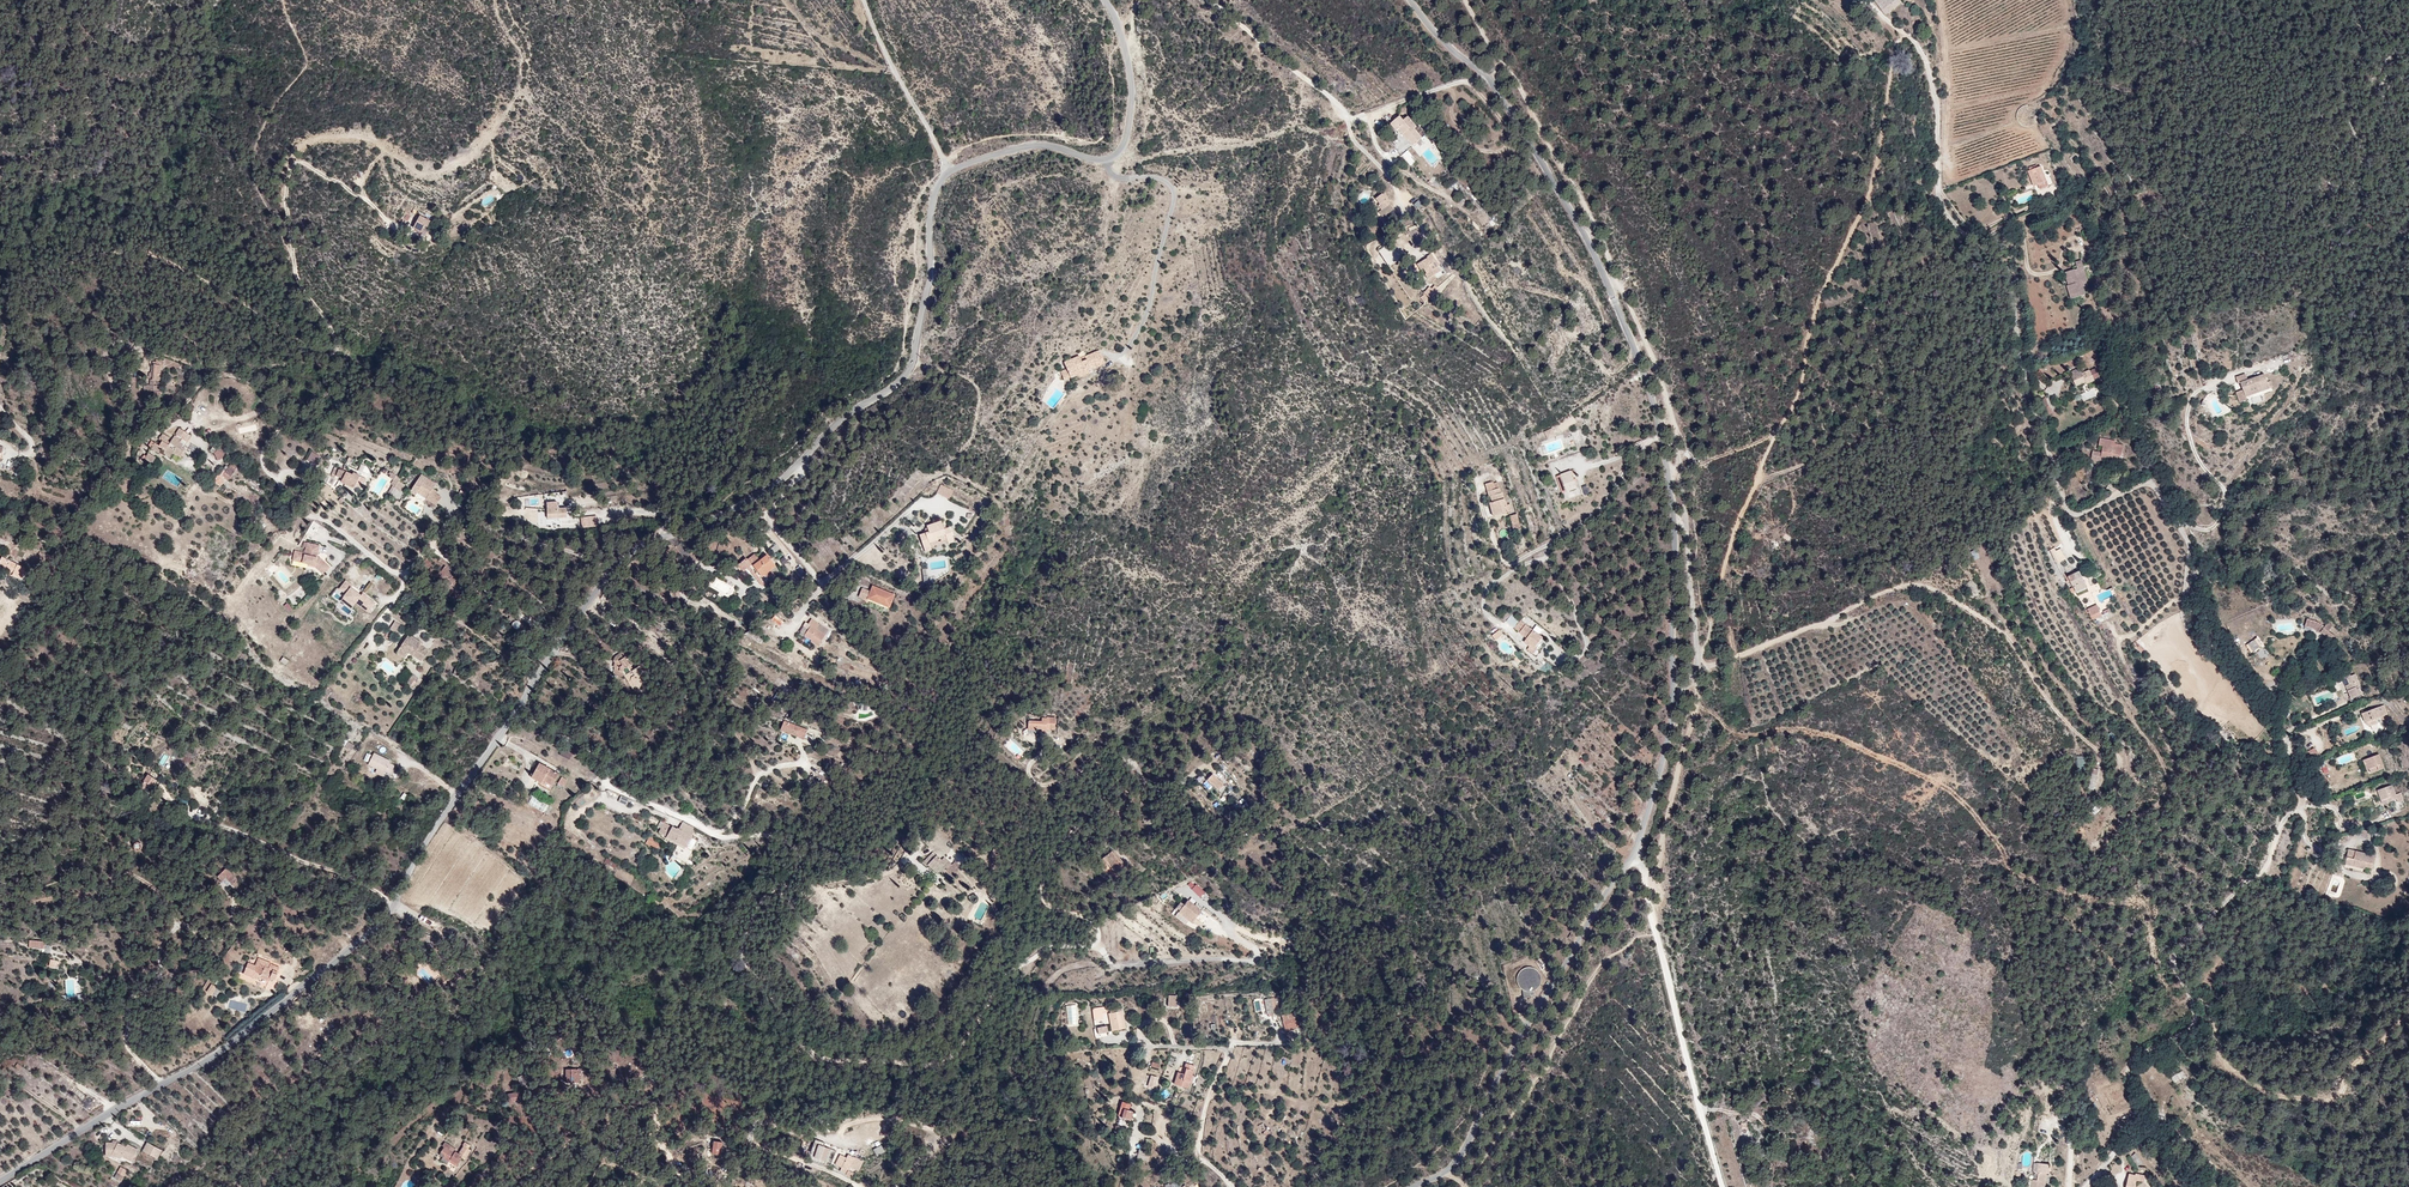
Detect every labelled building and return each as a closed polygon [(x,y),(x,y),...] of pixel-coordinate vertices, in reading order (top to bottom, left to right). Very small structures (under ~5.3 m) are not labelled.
[(1887,15),(1901,1),(1901,0),(1876,0),(1887,15)] [(1402,113),(1383,123),(1406,149),(1424,135),(1402,113)] [(1410,166),(1417,159),(1407,149),(1400,156),(1410,166)] [(2041,164),(2024,170),(2034,191),(2050,186),(2041,164)] [(1382,217),(1394,209),(1382,192),(1373,199),(1381,210),(1378,212),(1382,217)] [(1417,210),(1422,206),(1417,200),(1412,204),(1417,210)] [(414,206),(408,217),(415,221),(419,215),(421,216),(424,211),(414,206)] [(1387,267),(1399,260),(1390,243),(1378,250),(1387,267)] [(1433,253),(1415,263),(1419,270),(1422,269),(1427,278),(1442,270),(1433,253)] [(1425,303),(1437,288),(1432,283),(1419,298),(1425,303)] [(1114,372),(1104,349),(1062,360),(1066,385),(1114,372)] [(162,371),(162,356),(165,356),(165,350),(156,350),(156,356),(154,356),(154,373),(152,373),(152,376),(160,376),(160,371),(162,371)] [(2096,361),(2073,368),(2079,389),(2106,380),(2096,361)] [(2277,393),(2265,370),(2224,381),(2234,405),(2277,393)] [(2089,398),(2098,391),(2096,387),(2087,394),(2089,398)] [(2046,397),(2041,399),(2048,415),(2052,413),(2046,397)] [(151,443),(164,452),(167,447),(174,452),(180,443),(177,441),(178,439),(175,437),(177,433),(182,436),(186,429),(174,421),(164,437),(157,432),(153,439),(149,437),(147,441),(151,443)] [(1544,431),(1547,439),(1555,436),(1552,428),(1544,431)] [(2130,443),(2102,433),(2090,460),(2122,463),(2130,443)] [(207,446),(212,440),(206,436),(202,442),(207,446)] [(214,450),(218,444),(212,440),(207,446),(210,452),(214,450)] [(309,455),(314,446),(305,441),(301,450),(309,455)] [(1540,455),(1546,453),(1545,446),(1538,448),(1540,455)] [(147,458),(151,452),(147,449),(143,447),(139,453),(147,458)] [(219,460),(226,454),(220,447),(213,454),(219,460)] [(313,463),(317,454),(311,451),(307,461),(313,463)] [(330,466),(334,459),(330,456),(324,465),(328,468),(330,466)] [(232,460),(233,460),(227,457),(225,461),(222,459),(215,471),(220,474),(222,471),(226,474),(228,468),(232,460)] [(337,472),(344,460),(342,459),(340,462),(334,459),(330,466),(336,470),(335,471),(337,472)] [(360,469),(344,460),(337,472),(343,476),(345,473),(354,478),(360,469)] [(405,481),(431,498),(437,489),(430,485),(432,482),(427,479),(430,474),(416,465),(405,481)] [(215,471),(212,469),(207,475),(217,483),(222,476),(220,474),(215,471)] [(357,480),(362,470),(360,469),(354,478),(357,480)] [(1570,469),(1555,473),(1561,492),(1576,487),(1570,469)] [(169,481),(174,474),(167,470),(162,477),(169,481)] [(395,483),(399,477),(392,473),(391,474),(389,479),(395,483)] [(947,482),(935,476),(931,485),(943,491),(947,482)] [(1524,535),(1495,477),(1469,482),(1489,545),(1524,535)] [(459,493),(461,488),(459,487),(460,484),(454,482),(453,485),(452,485),(450,489),(459,493)] [(1584,495),(1590,493),(1587,485),(1581,487),(1584,495)] [(388,493),(400,499),(403,491),(391,486),(388,493)] [(554,493),(542,494),(543,511),(565,510),(564,500),(555,501),(554,493)] [(950,532),(944,517),(939,519),(936,511),(923,515),(925,522),(914,525),(920,543),(927,541),(925,536),(940,531),(942,535),(950,532)] [(478,528),(466,518),(463,522),(468,526),(465,530),(471,536),(478,528)] [(314,548),(310,547),(313,535),(301,533),(298,543),(288,541),(286,550),(307,555),(317,564),(323,557),(314,548)] [(745,534),(729,546),(733,553),(739,549),(742,547),(750,559),(747,561),(751,568),(767,559),(762,551),(767,549),(759,536),(750,542),(745,534)] [(750,559),(742,547),(739,549),(747,561),(750,559)] [(1,548),(0,549),(0,556),(19,567),(23,558),(1,548)] [(1976,549),(1970,552),(1974,560),(1980,558),(1976,549)] [(423,562),(427,558),(426,557),(421,554),(414,563),(416,564),(417,565),(421,560),(423,562)] [(0,556),(0,558),(9,563),(8,566),(17,570),(19,567),(0,556)] [(782,565),(787,562),(784,556),(779,559),(782,565)] [(455,567),(442,557),(441,559),(435,567),(437,568),(440,570),(438,573),(447,579),(452,572),(455,567)] [(363,600),(371,591),(357,581),(356,583),(346,576),(348,573),(340,568),(334,577),(340,582),(336,588),(346,596),(350,591),(363,600)] [(424,574),(422,572),(416,568),(411,574),(416,578),(419,580),(424,574)] [(2095,588),(2084,569),(2072,577),(2084,595),(2095,588)] [(461,580),(458,578),(459,576),(452,572),(447,579),(450,581),(454,584),(453,586),(458,590),(462,583),(460,582),(461,580)] [(413,584),(416,580),(411,576),(407,574),(406,579),(407,581),(408,580),(413,584)] [(885,598),(889,585),(867,577),(865,582),(857,579),(854,588),(862,591),(863,590),(885,598)] [(485,589),(470,579),(468,582),(466,585),(465,586),(474,592),(476,588),(483,592),(484,590),(485,589)] [(459,602),(466,592),(461,589),(454,598),(459,602)] [(2110,589),(2097,595),(2099,601),(2112,596),(2110,589)] [(496,598),(484,590),(483,592),(480,596),(485,599),(491,604),(494,601),(496,598)] [(2110,615),(2105,604),(2095,609),(2101,622),(2110,615)] [(822,627),(813,621),(817,616),(807,610),(804,616),(806,617),(799,628),(807,633),(808,631),(816,636),(822,627)] [(780,626),(784,621),(775,614),(771,619),(780,626)] [(478,626),(482,621),(475,615),(471,620),(474,623),(478,626)] [(822,627),(825,621),(817,616),(813,621),(822,627)] [(2324,626),(2306,618),(2305,629),(2335,643),(2336,637),(2330,631),(2333,626),(2327,623),(2324,626)] [(1545,640),(1505,619),(1488,633),(1526,661),(1545,640)] [(395,621),(389,629),(396,633),(401,625),(395,621)] [(388,626),(383,622),(379,626),(385,630),(388,626)] [(415,631),(403,623),(392,641),(400,647),(403,643),(416,651),(423,640),(413,634),(415,631)] [(816,636),(808,631),(807,633),(806,634),(814,639),(816,636)] [(2248,643),(2254,652),(2263,647),(2257,637),(2248,643)] [(2139,653),(2144,650),(2136,640),(2132,643),(2139,653)] [(626,665),(630,662),(621,647),(619,649),(616,644),(611,648),(608,654),(613,654),(616,657),(611,664),(619,671),(621,668),(622,667),(626,665)] [(454,659),(452,657),(448,662),(453,666),(457,661),(454,659)] [(642,670),(639,665),(640,664),(636,657),(630,662),(626,665),(622,667),(621,668),(625,673),(627,672),(631,676),(634,683),(640,681),(637,673),(642,670)] [(406,675),(411,666),(407,663),(401,672),(406,675)] [(2358,672),(2342,676),(2350,702),(2364,698),(2358,672)] [(407,682),(412,686),(418,679),(412,674),(407,682)] [(2386,705),(2362,715),(2366,725),(2389,715),(2386,705)] [(796,719),(777,711),(773,719),(793,727),(796,719)] [(1052,736),(1051,717),(1019,716),(1017,733),(1052,736)] [(355,736),(348,732),(345,736),(353,741),(355,736)] [(390,765),(395,756),(388,752),(389,750),(374,743),(369,755),(377,759),(385,763),(390,765)] [(569,759),(572,753),(563,748),(560,755),(562,756),(569,759)] [(2323,758),(2316,749),(2310,752),(2317,762),(2323,758)] [(2339,765),(2355,758),(2352,752),(2336,758),(2339,765)] [(2091,755),(2080,755),(2077,776),(2089,776),(2091,755)] [(2381,755),(2361,764),(2370,778),(2389,771),(2381,755)] [(559,774),(540,764),(532,779),(539,782),(538,785),(543,787),(550,791),(559,774)] [(147,778),(152,770),(145,766),(135,779),(140,781),(143,776),(147,778)] [(1229,784),(1208,769),(1196,781),(1217,799),(1229,784)] [(568,780),(562,777),(558,783),(564,787),(565,785),(568,780)] [(2399,784),(2375,791),(2381,807),(2406,801),(2399,784)] [(532,796),(528,803),(545,813),(550,806),(532,796)] [(626,805),(629,799),(621,796),(618,801),(626,805)] [(1244,809),(1248,806),(1244,798),(1239,800),(1244,809)] [(688,825),(682,823),(680,828),(677,827),(676,829),(663,822),(659,832),(667,836),(666,838),(673,841),(692,851),(697,841),(690,837),(694,829),(688,825)] [(651,841),(654,835),(643,828),(641,832),(645,834),(644,836),(651,841)] [(2377,855),(2349,848),(2344,866),(2372,874),(2377,855)] [(1103,858),(1118,877),(1128,869),(1113,851),(1103,858)] [(936,856),(928,865),(937,872),(942,866),(952,875),(961,865),(954,859),(951,863),(944,857),(941,861),(939,858),(936,856)] [(604,863),(615,868),(617,864),(606,858),(604,863)] [(237,879),(225,867),(218,876),(223,881),(226,877),(233,884),(237,879)] [(310,876),(303,873),(302,875),(298,873),(295,877),(306,883),(310,876)] [(1191,889),(1200,898),(1206,893),(1197,884),(1191,889)] [(1177,900),(1166,912),(1190,927),(1195,915),(1177,900)] [(429,934),(433,928),(428,925),(424,931),(429,934)] [(433,937),(437,931),(433,928),(429,934),(433,937)] [(449,938),(437,931),(433,937),(439,940),(438,943),(444,946),(449,938)] [(46,939),(29,938),(29,946),(46,947),(46,939)] [(268,964),(270,960),(258,956),(256,962),(259,964),(260,961),(268,964)] [(273,981),(280,964),(270,960),(268,964),(260,961),(259,964),(256,962),(247,959),(242,972),(258,978),(261,971),(269,974),(268,978),(273,981)] [(214,996),(218,987),(213,985),(208,993),(214,996)] [(218,999),(223,990),(218,987),(214,996),(218,999)] [(1169,995),(1168,1007),(1179,1008),(1180,996),(1169,995)] [(1261,997),(1253,999),(1255,1010),(1264,1008),(1261,997)] [(1274,997),(1263,1000),(1267,1016),(1277,1014),(1274,997)] [(1067,1026),(1078,1026),(1077,1004),(1066,1005),(1067,1026)] [(1113,1007),(1084,1007),(1093,1039),(1120,1031),(1113,1007)] [(1280,1016),(1285,1031),(1299,1027),(1294,1012),(1280,1016)] [(1175,1061),(1172,1080),(1188,1087),(1192,1064),(1175,1061)] [(577,1076),(577,1066),(562,1065),(561,1078),(571,1079),(572,1076),(577,1076)] [(525,1076),(521,1066),(515,1069),(519,1078),(525,1076)] [(1097,1070),(1090,1071),(1092,1080),(1099,1079),(1097,1070)] [(2184,1072),(2171,1076),(2173,1082),(2186,1078),(2184,1072)] [(1156,1089),(1159,1077),(1150,1075),(1148,1087),(1156,1089)] [(519,1093),(517,1084),(504,1087),(506,1097),(515,1096),(515,1094),(519,1093)] [(1131,1121),(1135,1112),(1129,1110),(1131,1104),(1122,1102),(1118,1117),(1131,1121)] [(447,1156),(466,1139),(459,1135),(457,1139),(458,1140),(456,1144),(441,1135),(438,1140),(439,1141),(436,1147),(439,1149),(438,1152),(444,1156),(445,1155),(447,1156)] [(719,1149),(720,1137),(710,1135),(709,1148),(719,1149)] [(819,1141),(810,1138),(804,1154),(826,1163),(832,1145),(819,1141)] [(461,1155),(467,1144),(466,1143),(467,1140),(466,1139),(447,1156),(454,1159),(457,1153),(461,1155)] [(877,1140),(869,1145),(873,1151),(881,1147),(877,1140)] [(162,1150),(147,1141),(142,1150),(157,1159),(162,1150)] [(120,1143),(107,1142),(107,1157),(117,1157),(122,1160),(124,1157),(133,1162),(139,1150),(130,1145),(129,1147),(120,1143)] [(846,1163),(855,1166),(859,1156),(851,1152),(851,1153),(844,1150),(842,1153),(836,1150),(831,1160),(838,1163),(836,1166),(848,1172),(850,1168),(845,1166),(846,1163)] [(2136,1152),(2131,1155),(2137,1166),(2142,1163),(2136,1152)] [(109,1169),(112,1163),(106,1160),(103,1166),(109,1169)] [(2037,1163),(2032,1186),(2048,1186),(2054,1165),(2037,1163)] [(114,1179),(122,1182),(127,1170),(119,1166),(114,1179)] [(2127,1174),(2126,1186),(2148,1186),(2147,1184),(2146,1176),(2127,1174)]
